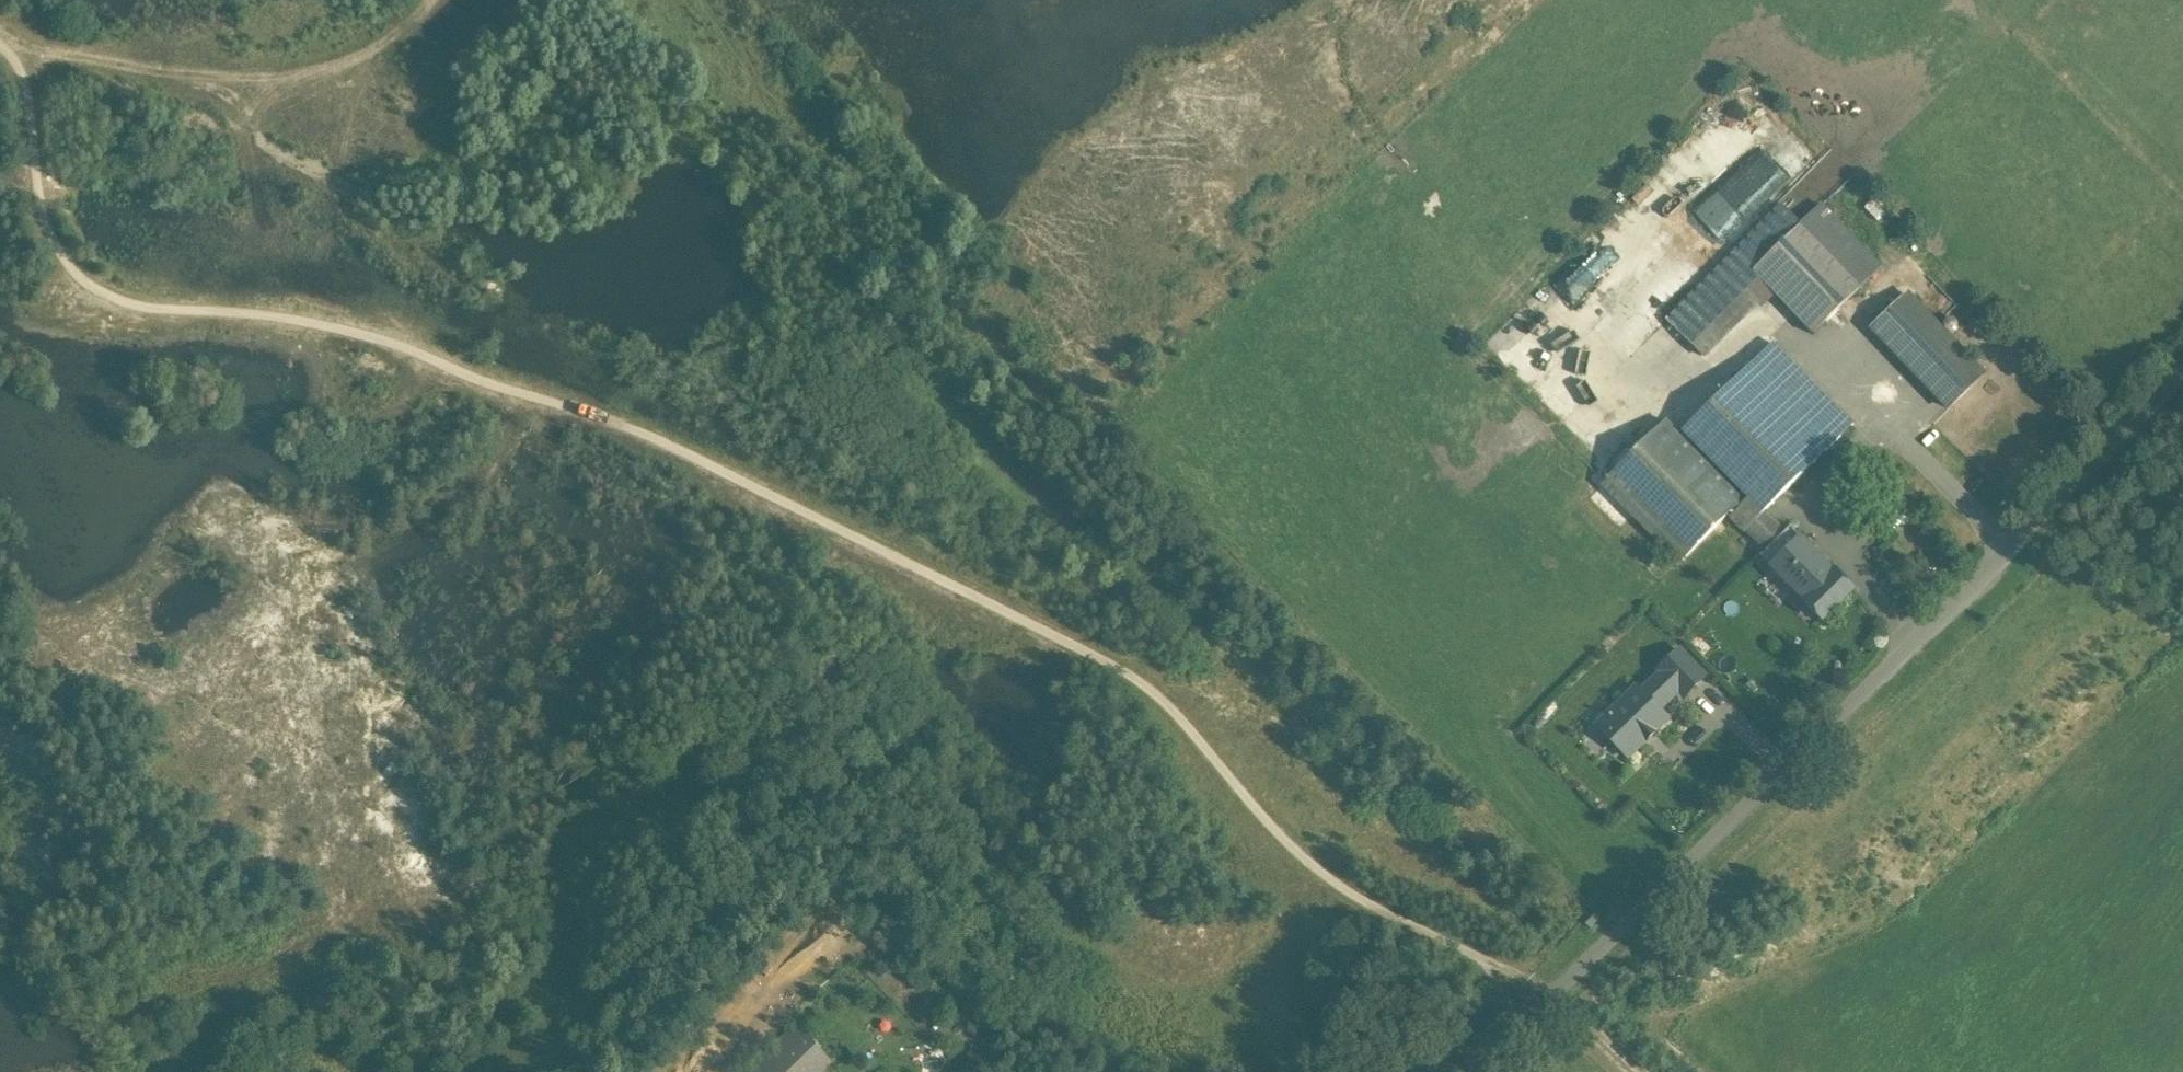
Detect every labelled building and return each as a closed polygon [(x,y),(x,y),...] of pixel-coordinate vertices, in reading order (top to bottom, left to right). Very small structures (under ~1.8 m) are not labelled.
[(1689,296),(1666,320),(1706,360),(1758,305),(1763,310),(1776,296),(1813,335),(1841,309),(1845,305),(1883,268),(1822,204),(1800,223),(1781,204),(1689,296)] [(1938,323),(1909,293),(1891,310),(1870,330),(1947,412),(1968,391),(1987,374),(1953,338),(1938,323)] [(1958,328),(1959,325),(1958,323),(1957,321),(1955,319),(1953,318),(1951,318),(1948,319),(1946,320),(1945,322),(1944,324),(1944,326),(1945,329),(1946,330),(1948,332),(1950,333),(1953,333),(1955,332),(1957,330),(1958,328)] [(1668,419),(1600,486),(1680,567),(1728,519),(1744,535),(1746,533),(1764,552),(1759,557),(1825,623),(1854,594),(1789,528),(1786,532),(1766,513),(1856,425),(1773,342),(1681,433),(1668,419)] [(1637,685),(1593,727),(1629,764),(1674,721),(1665,711),(1679,697),(1683,701),(1708,677),(1681,648),(1655,673),(1658,675),(1642,690),(1637,685)] [(763,1063),(771,1071),(822,1071),(827,1067),(794,1033),(763,1063)] [(754,1071),(771,1071),(763,1063),(754,1071)]
